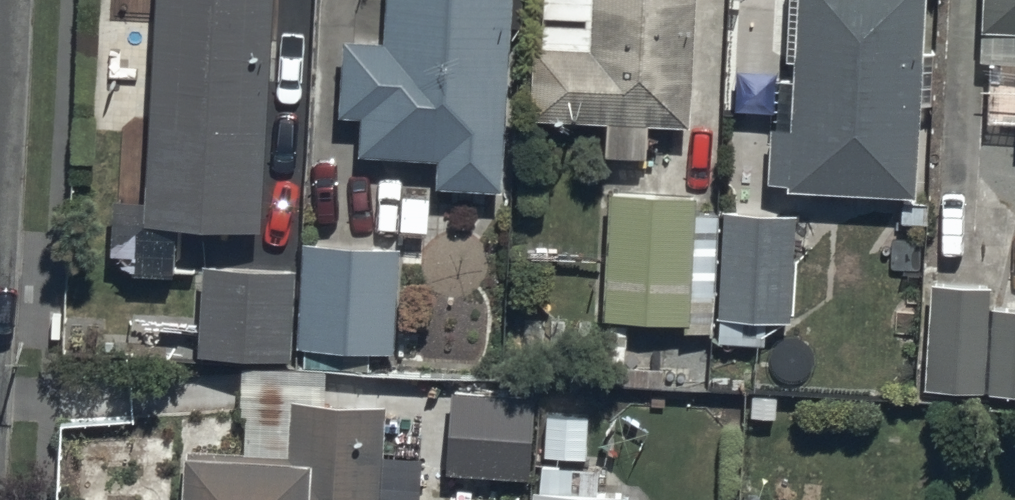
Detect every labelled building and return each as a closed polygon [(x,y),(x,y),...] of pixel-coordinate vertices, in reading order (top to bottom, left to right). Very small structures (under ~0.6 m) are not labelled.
[(150,231),(265,236),(276,0),(160,0),(150,231)] [(518,0),(377,0),(369,184),(510,191),(518,0)] [(702,0),(601,0),(599,51),(544,48),(540,126),(696,134),(702,0)] [(792,195),(916,198),(922,0),(797,0),(792,195)] [(983,144),(1014,145),(1014,0),(989,0),(983,144)] [(717,208),(695,207),(696,191),(609,188),(605,313),(682,316),(682,327),(686,327),(713,328),(717,208)] [(798,210),(723,207),(717,340),(755,342),(753,381),(806,384),(808,332),(764,330),(765,315),(794,316),(798,210)] [(395,348),(398,239),(300,236),(296,343),(304,343),(304,367),(368,369),(369,347),(395,348)] [(295,263),(204,257),(197,348),(288,355),(295,263)] [(928,276),(925,387),(1014,389),(1014,300),(989,300),(990,278),(928,276)] [(532,399),(452,393),(446,478),(525,484),(532,399)] [(191,499),(383,499),(389,410),(299,404),(296,452),(195,446),(191,499)] [(529,484),(528,499),(620,499),(620,491),(590,491),(590,464),(541,463),(540,484),(529,484)]
